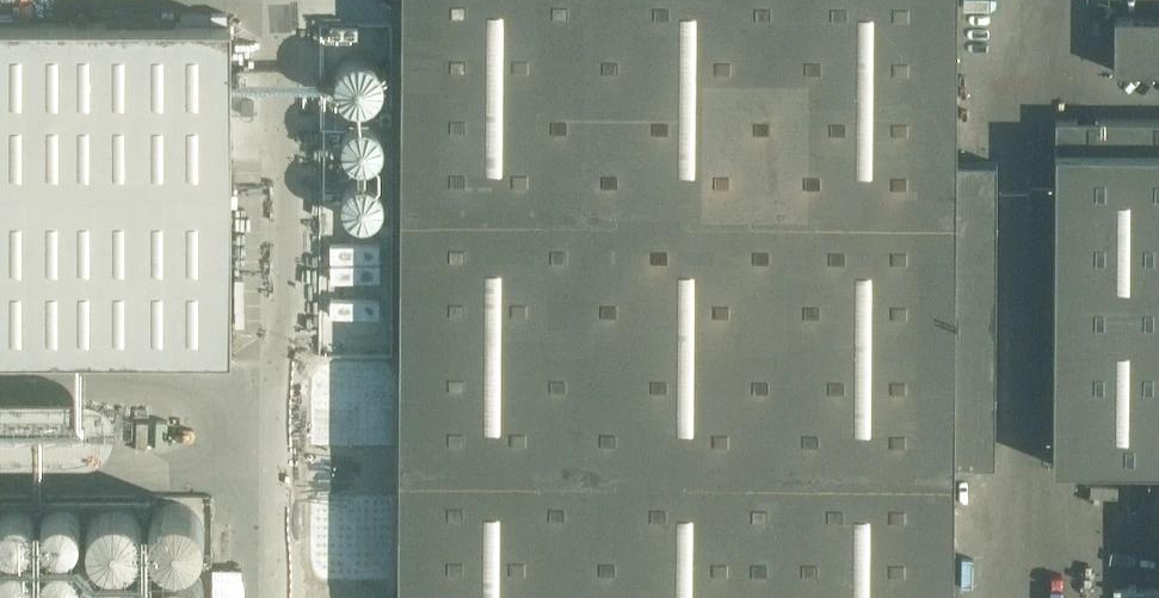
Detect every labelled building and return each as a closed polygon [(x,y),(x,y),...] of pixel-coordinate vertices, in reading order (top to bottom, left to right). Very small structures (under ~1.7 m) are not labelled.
[(997,163),(957,162),(958,0),(402,0),(398,597),(954,597),(955,464),(995,464),(996,321),(1003,321),(1004,292),(996,292),(997,163)] [(1115,16),(1114,70),(1158,71),(1158,16),(1115,16)] [(231,23),(176,23),(176,26),(106,26),(106,23),(0,23),(0,356),(106,356),(106,352),(176,352),(176,356),(231,356),(231,23)] [(1056,118),(1054,464),(1158,465),(1158,119),(1056,118)]
